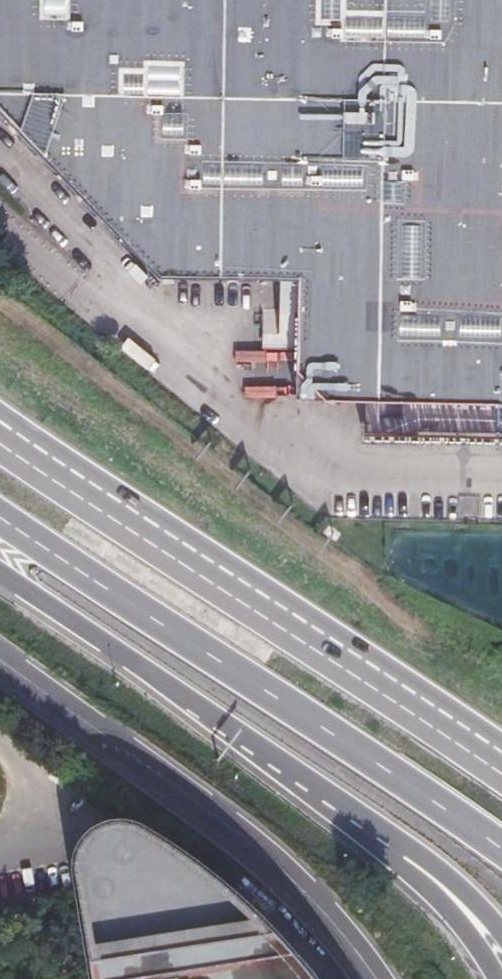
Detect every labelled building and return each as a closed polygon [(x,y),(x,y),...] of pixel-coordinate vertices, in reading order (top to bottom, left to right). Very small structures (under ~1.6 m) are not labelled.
[(1,123),(165,292),(269,293),(269,282),(289,282),(289,294),(308,294),(304,382),(332,410),(410,410),(410,426),(388,427),(373,424),(373,443),(424,442),(424,439),(501,438),(501,0),(0,0),(0,123),(1,123)] [(269,282),(269,293),(289,294),(289,282),(269,282)] [(259,372),(273,373),(274,352),(235,351),(234,363),(259,364),(259,372)] [(98,971),(99,978),(300,978),(296,973),(199,881),(140,839),(105,848),(86,876),(98,971)]
